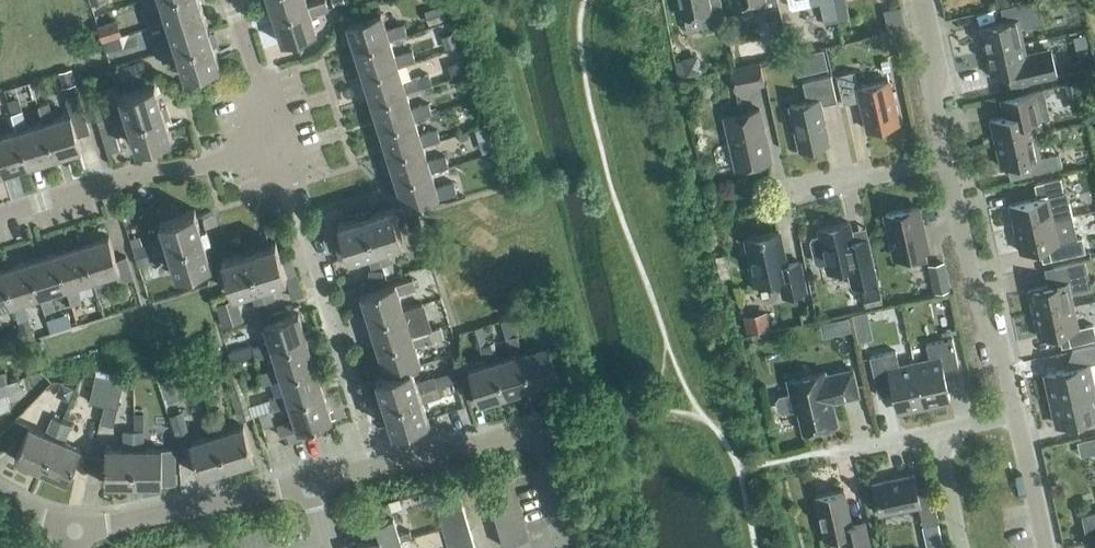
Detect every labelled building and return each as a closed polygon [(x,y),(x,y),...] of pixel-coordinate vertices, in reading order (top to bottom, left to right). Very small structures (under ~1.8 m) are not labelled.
[(146,10),(163,5),(174,38),(156,44),(162,62),(180,57),(185,74),(219,64),(217,57),(232,53),(231,47),(216,52),(199,0),(143,0),(146,10)] [(308,6),(306,0),(268,0),(274,17),(308,6)] [(308,6),(274,17),(282,44),(316,33),(311,16),(328,10),(325,0),(308,6)] [(684,18),(701,14),(704,29),(713,27),(726,24),(720,0),(715,0),(707,2),(707,0),(680,0),(684,18)] [(738,5),(760,0),(765,21),(781,18),(777,0),(737,0),(738,5)] [(811,6),(820,4),(824,21),(837,19),(833,0),(810,0),(811,6)] [(1023,43),(1020,29),(1044,24),(1038,0),(1037,0),(1012,6),(1000,9),(1003,22),(980,27),(985,52),(1023,43)] [(431,24),(448,19),(443,6),(427,11),(431,24)] [(389,41),(407,35),(404,25),(386,31),(381,13),(347,24),(355,51),(389,41)] [(103,42),(122,35),(117,20),(97,26),(103,42)] [(784,53),(780,34),(760,38),(764,58),(784,53)] [(395,57),(389,41),(355,51),(364,77),(398,67),(415,62),(412,52),(395,57)] [(1023,43),(985,52),(991,77),(1007,73),(1010,86),(1028,83),(1055,77),(1050,53),(1027,58),(1023,43)] [(813,71),(828,68),(823,48),(809,51),(813,71)] [(682,61),(675,63),(679,80),(701,75),(700,72),(702,71),(699,55),(681,59),(682,61)] [(122,86),(148,78),(143,61),(116,69),(122,86)] [(734,91),(764,84),(759,63),(729,69),(734,91)] [(403,83),(398,67),(364,77),(372,103),(406,93),(406,94),(424,88),(420,78),(403,83)] [(75,84),(70,69),(57,73),(62,88),(75,84)] [(857,88),(853,72),(836,76),(842,104),(859,100),(866,130),(898,123),(888,81),(857,88)] [(799,150),(828,144),(819,106),(836,102),(830,75),(801,82),(806,102),(789,106),(799,150)] [(1086,110),(1079,82),(1065,85),(1072,113),(1086,110)] [(111,126),(163,110),(154,83),(120,94),(126,111),(97,121),(99,130),(111,126)] [(995,144),(1035,135),(1032,122),(1049,118),(1042,90),(999,100),(1003,117),(989,120),(995,144)] [(411,110),(406,94),(406,93),(372,103),(380,130),(414,120),(432,114),(429,104),(411,110)] [(43,124),(54,158),(81,149),(77,137),(90,133),(78,96),(65,100),(70,115),(53,121),(48,103),(38,106),(43,124)] [(21,111),(18,102),(14,99),(7,101),(11,114),(17,132),(28,166),(54,158),(43,124),(27,129),(21,111)] [(111,126),(99,130),(107,154),(122,150),(118,135),(132,130),(140,157),(157,151),(154,142),(171,137),(169,131),(184,126),(183,120),(168,125),(163,110),(111,126)] [(736,170),(771,162),(759,110),(724,118),(736,170)] [(419,136),(414,120),(380,130),(388,156),(423,146),(440,141),(437,131),(419,136)] [(17,132),(1,137),(0,135),(0,169),(2,174),(28,166),(17,132)] [(1035,135),(995,144),(1000,167),(1028,161),(1031,173),(1061,167),(1058,154),(1040,158),(1035,135)] [(428,162),(423,146),(388,156),(397,182),(431,172),(448,167),(445,157),(428,162)] [(436,189),(431,172),(397,182),(405,209),(457,193),(454,183),(436,189)] [(1014,229),(1054,220),(1072,216),(1066,193),(1063,194),(1060,179),(1034,185),(1037,199),(1008,205),(1014,229)] [(344,240),(335,243),(340,260),(367,251),(372,269),(391,263),(386,246),(403,240),(392,206),(350,219),(345,204),(340,206),(345,221),(338,223),(344,240)] [(166,238),(148,243),(154,262),(172,257),(177,274),(211,264),(198,222),(213,217),(212,211),(197,216),(194,210),(177,215),(174,206),(158,211),(166,238)] [(927,261),(925,251),(927,251),(917,207),(885,215),(894,258),(907,255),(909,265),(927,261)] [(1054,220),(1014,229),(1019,253),(1048,247),(1051,261),(1085,253),(1081,238),(1059,243),(1054,220)] [(865,228),(850,231),(848,223),(818,230),(820,236),(812,237),(809,241),(814,264),(819,266),(826,264),(828,272),(847,268),(851,287),(877,281),(865,228)] [(264,246),(222,259),(233,293),(250,288),(256,305),(275,299),(269,282),(296,274),(290,257),(281,260),(276,242),(269,245),(265,229),(259,231),(264,246)] [(786,265),(779,232),(745,239),(751,265),(748,265),(753,285),(779,280),(783,297),(806,292),(800,262),(786,265)] [(119,271),(116,261),(109,237),(82,245),(92,279),(92,280),(97,297),(108,294),(102,276),(119,271)] [(76,285),(92,280),(92,279),(82,245),(55,254),(66,288),(65,288),(71,305),(81,302),(76,285)] [(49,293),(65,288),(66,288),(55,254),(29,262),(39,296),(45,314),(55,310),(49,293)] [(116,261),(119,271),(123,282),(133,279),(126,258),(116,261)] [(1033,314),(1073,306),(1070,292),(1090,288),(1084,261),(1052,268),(1056,284),(1027,291),(1033,314)] [(23,301),(39,296),(29,262),(3,270),(13,304),(13,305),(18,322),(28,319),(23,301)] [(934,293),(949,290),(943,264),(928,268),(934,293)] [(13,304),(3,270),(0,271),(0,308),(13,304)] [(413,279),(361,295),(370,322),(404,311),(398,294),(416,289),(413,279)] [(865,308),(883,304),(879,288),(862,292),(865,308)] [(223,328),(244,322),(236,299),(216,306),(223,328)] [(1073,306),(1033,314),(1038,338),(1067,332),(1070,346),(1094,340),(1094,335),(1088,302),(1073,306)] [(404,311),(370,322),(378,348),(412,337),(407,321),(424,315),(421,305),(404,311)] [(747,333),(770,328),(766,311),(743,316),(747,333)] [(873,339),(867,312),(852,315),(858,343),(873,339)] [(273,352),(307,341),(298,314),(264,325),(270,342),(252,348),(255,358),(273,353),(273,352)] [(574,368),(559,322),(533,330),(539,348),(523,353),(533,387),(560,378),(558,373),(574,368)] [(506,395),(533,387),(523,353),(522,353),(515,327),(504,330),(512,356),(496,361),(506,395)] [(412,337),(378,348),(386,374),(411,367),(420,364),(415,347),(432,341),(429,331),(412,337)] [(914,365),(923,405),(949,399),(943,370),(958,367),(951,339),(925,345),(929,362),(914,365)] [(264,384),(270,382),(315,367),(307,341),(273,352),(273,353),(278,369),(261,374),(264,384)] [(496,361),(491,343),(481,347),(486,364),(469,370),(470,375),(460,378),(467,400),(477,397),(479,404),(506,395),(496,361)] [(1094,390),(1094,384),(1090,364),(1094,363),(1094,346),(1071,351),(1075,367),(1046,374),(1052,400),(1094,390)] [(923,405),(914,365),(899,369),(895,352),(869,357),(875,385),(890,382),(897,411),(923,405)] [(272,411),(290,405),(289,405),(323,394),(315,367),(270,382),(276,398),(269,401),(272,411)] [(390,419),(375,423),(377,429),(392,424),(394,431),(411,425),(415,434),(431,429),(422,402),(440,397),(434,378),(416,384),(411,367),(386,374),(377,377),(390,419)] [(858,396),(853,370),(826,376),(825,372),(788,381),(791,393),(778,396),(775,401),(777,411),(782,413),(798,410),(803,432),(837,424),(832,402),(858,396)] [(238,421),(252,417),(238,372),(225,376),(238,421)] [(103,406),(110,377),(97,374),(90,403),(103,406)] [(110,377),(103,406),(119,410),(126,381),(110,377)] [(0,385),(0,413),(11,410),(5,395),(21,389),(18,380),(8,383),(0,385)] [(1052,400),(1058,426),(1094,418),(1094,390),(1052,400)] [(289,405),(290,405),(295,421),(277,427),(280,437),(286,435),(289,445),(315,436),(312,427),(332,421),(323,394),(289,405)] [(182,412),(169,416),(177,442),(190,438),(182,412)] [(259,415),(263,428),(274,425),(270,412),(259,415)] [(211,417),(227,469),(254,461),(244,427),(226,432),(220,414),(211,417)] [(41,471),(62,421),(53,417),(46,434),(29,427),(15,460),(41,471)] [(200,477),(227,469),(211,417),(201,420),(207,438),(190,443),(200,477)] [(62,421),(41,471),(67,482),(81,449),(63,443),(70,426),(62,421)] [(134,485),(134,431),(124,431),(124,449),(105,450),(105,485),(134,485)] [(143,450),(143,431),(134,431),(134,485),(175,485),(175,450),(143,450)] [(916,487),(913,475),(872,484),(879,515),(918,506),(923,526),(938,523),(930,484),(916,487)] [(489,501),(514,493),(511,482),(485,489),(489,501)] [(843,491),(815,497),(825,540),(840,536),(843,547),(867,547),(869,547),(864,522),(851,525),(843,491)] [(492,513),(518,505),(514,493),(489,501),(492,513)] [(439,515),(464,508),(460,496),(435,503),(439,515)] [(399,500),(389,504),(391,512),(402,509),(399,500)] [(442,527),(467,520),(464,508),(439,515),(442,527)] [(1081,516),(1087,543),(1094,541),(1094,513),(1081,516)] [(401,541),(412,538),(410,532),(399,535),(393,516),(376,522),(379,534),(357,541),(359,547),(384,547),(383,546),(401,541)] [(445,539),(471,532),(467,520),(442,527),(445,539)] [(499,537),(503,547),(505,547),(528,541),(525,529),(499,537)] [(474,544),(471,532),(445,539),(448,547),(459,547),(474,544)]
